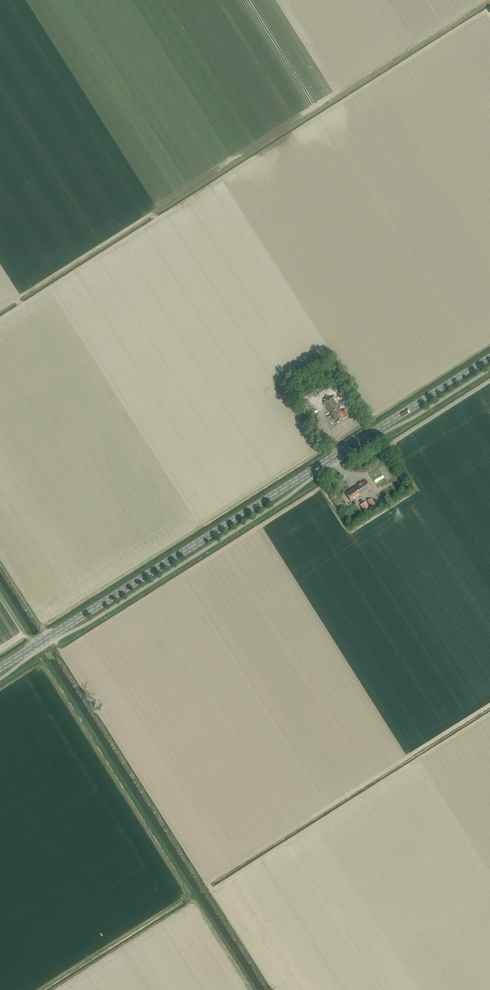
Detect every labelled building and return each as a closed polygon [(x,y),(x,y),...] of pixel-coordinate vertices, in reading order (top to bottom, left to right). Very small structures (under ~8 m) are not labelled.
[(319,395),(328,390),(325,385),(316,390),(319,395)] [(342,413),(333,398),(324,403),(336,423),(348,416),(345,411),(342,413)] [(311,423),(318,418),(316,415),(308,419),(311,423)] [(366,481),(346,493),(351,502),(371,490),(366,481)] [(372,508),(376,506),(371,499),(367,501),(372,508)] [(365,513),(370,509),(366,502),(361,506),(365,513)]
